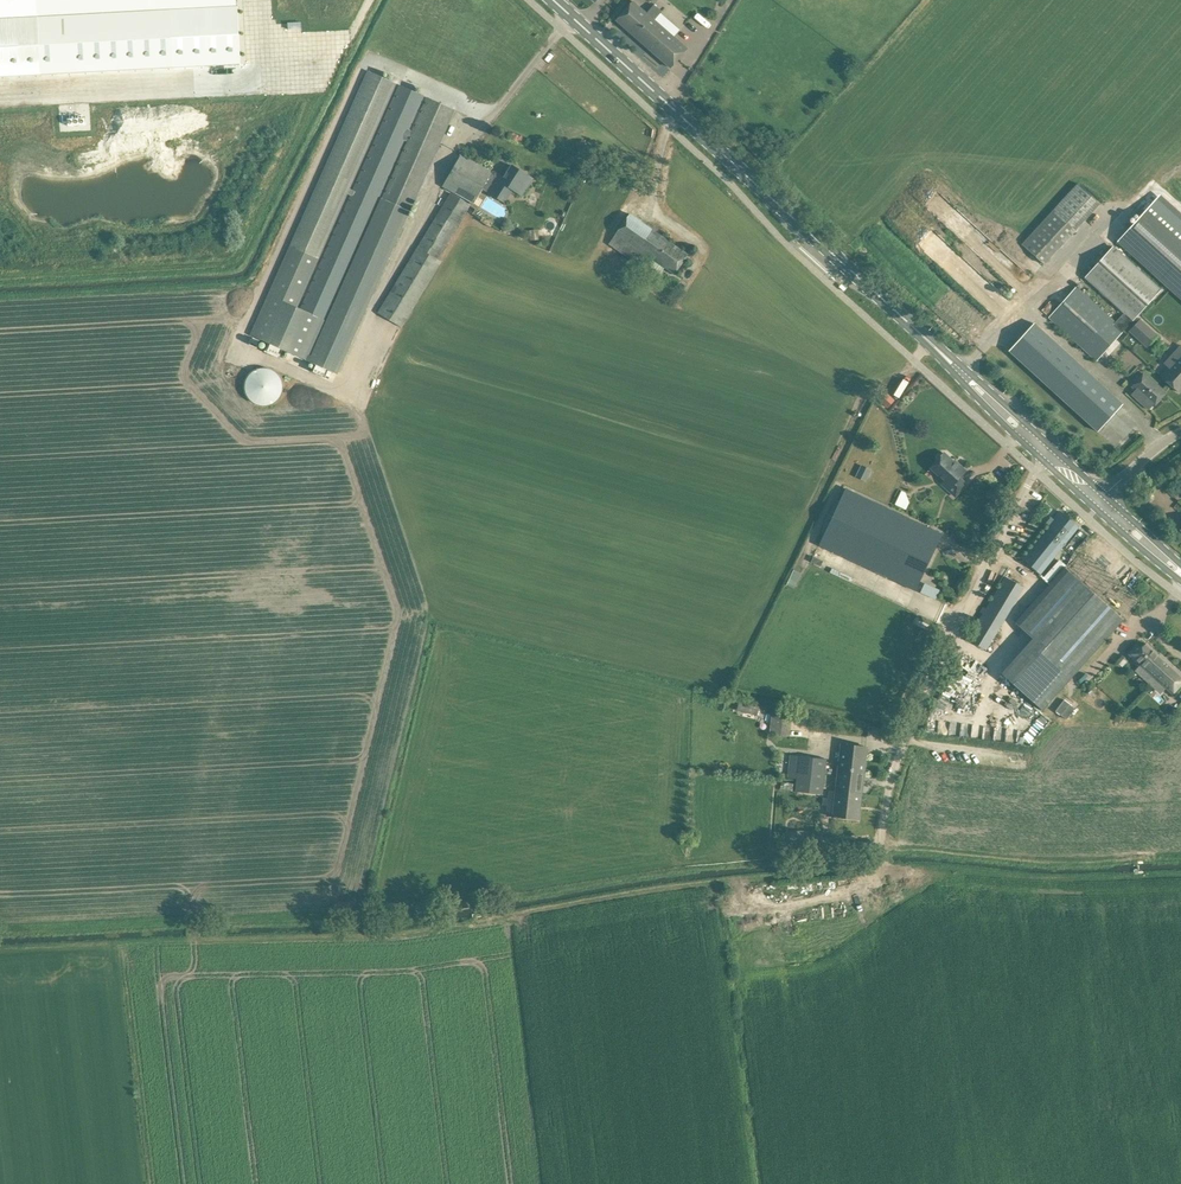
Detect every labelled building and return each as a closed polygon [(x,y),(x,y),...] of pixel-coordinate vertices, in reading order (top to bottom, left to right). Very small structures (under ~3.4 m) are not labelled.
[(41,75),(59,74),(174,68),(194,67),(241,64),(237,0),(0,0),(0,77),(41,75)] [(647,14),(633,2),(617,20),(671,68),(688,49),(655,20),(662,12),(654,6),(647,14)] [(401,85),(354,191),(349,189),(396,84),(368,71),(290,247),(250,335),(268,343),(264,351),(279,358),(283,350),(307,360),(343,277),(404,140),(408,141),(382,199),(309,362),(316,365),(313,372),(325,377),(328,370),(337,374),(355,333),(410,211),(411,211),(456,110),(427,97),(412,131),(409,130),(424,96),(401,85)] [(492,172),(462,155),(444,187),(474,204),(483,189),(505,203),(513,190),(522,196),(533,179),(527,175),(512,166),(509,172),(506,170),(503,176),(494,172),(492,172)] [(580,171),(577,177),(583,180),(585,174),(580,171)] [(1043,264),(1083,221),(1100,203),(1078,183),(1061,201),(1022,244),(1043,264)] [(401,327),(440,263),(436,260),(470,206),(449,193),(378,313),(401,327)] [(1119,240),(1180,296),(1180,219),(1158,198),(1148,209),(1119,240)] [(675,273),(688,255),(630,214),(609,244),(647,269),(655,259),(675,273)] [(1124,331),(1161,290),(1113,246),(1084,277),(1124,314),(1115,323),(1076,287),(1049,317),(1097,361),(1124,331)] [(1147,348),(1158,337),(1140,321),(1130,333),(1147,348)] [(1034,323),(1009,350),(1098,431),(1123,403),(1034,323)] [(1179,392),(1180,390),(1180,360),(1174,353),(1164,364),(1171,370),(1164,379),(1179,392)] [(278,375),(277,374),(275,372),(274,371),(272,370),(271,369),(269,369),(267,368),(265,368),(263,368),(261,368),(260,368),(258,369),(256,369),(254,370),(253,371),(251,372),(250,374),(249,375),(248,376),(247,378),(246,380),(245,381),(245,383),(244,385),(244,387),(244,389),(245,391),(245,392),(246,394),(247,396),(248,397),(249,399),(250,400),(251,402),(253,403),(254,404),(256,404),(258,405),(260,406),(261,406),(263,406),(265,406),(267,406),(269,405),(271,404),(272,404),(274,403),(275,402),(277,400),(278,399),(279,397),(280,396),(281,394),(281,392),(282,391),(282,389),(282,387),(282,385),(282,383),(281,381),(281,380),(280,378),(279,376),(278,375)] [(1144,373),(1132,386),(1138,391),(1134,396),(1139,401),(1149,410),(1153,405),(1154,406),(1165,393),(1144,373)] [(888,407),(894,401),(883,390),(877,397),(888,407)] [(954,462),(944,453),(931,468),(945,481),(942,484),(956,496),(967,484),(960,478),(966,471),(955,460),(954,462)] [(855,477),(866,482),(869,476),(864,473),(866,468),(861,465),(855,477)] [(1036,508),(1044,497),(1033,488),(1024,500),(1036,508)] [(915,590),(942,534),(846,489),(820,545),(915,590)] [(896,504),(905,508),(910,495),(901,492),(896,504)] [(1060,512),(1022,558),(1040,574),(1079,527),(1060,512)] [(1137,587),(1086,541),(1056,574),(1076,587),(1026,644),(1056,674),(1137,587)] [(792,570),(789,583),(797,585),(799,571),(792,570)] [(1015,597),(1022,587),(1005,577),(999,587),(1015,597)] [(925,581),(920,592),(935,599),(940,589),(925,581)] [(1158,654),(1146,643),(1141,648),(1137,644),(1128,654),(1150,674),(1146,679),(1153,685),(1157,680),(1172,694),(1180,684),(1180,672),(1160,653),(1158,654)] [(757,716),(760,706),(740,701),(737,711),(757,716)] [(797,737),(798,713),(772,711),(770,735),(797,737)] [(1163,715),(1158,721),(1162,725),(1167,719),(1163,715)] [(862,783),(867,747),(842,744),(838,780),(862,783)] [(822,794),(827,759),(799,757),(795,792),(822,794)] [(858,819),(862,783),(838,780),(834,816),(858,819)]
